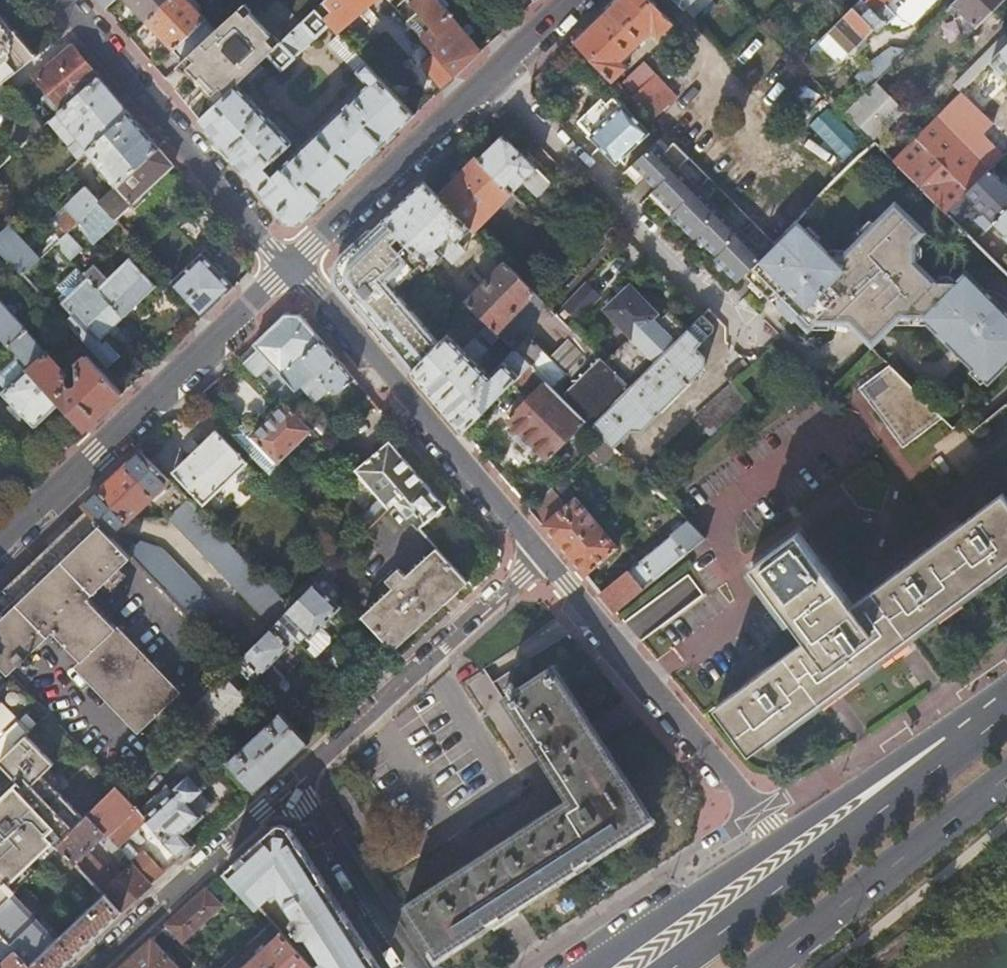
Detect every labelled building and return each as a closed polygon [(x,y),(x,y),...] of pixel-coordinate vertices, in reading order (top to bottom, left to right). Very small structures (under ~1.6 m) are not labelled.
[(146,20),(167,0),(127,0),(146,20)] [(146,20),(183,60),(186,57),(218,28),(190,0),(167,0),(146,20)] [(329,24),(338,32),(375,0),(325,0),(315,9),(329,24)] [(456,74),(482,49),(440,0),(410,0),(409,1),(417,10),(408,19),(437,52),(456,74)] [(572,37),(613,78),(628,64),(622,57),(649,31),(655,38),(674,19),(655,0),(612,0),(572,37)] [(685,9),(686,8),(704,25),(721,8),(714,0),(676,0),(685,9)] [(840,61),(875,26),(874,25),(881,17),(864,0),(858,0),(838,20),(818,0),(803,0),(789,14),(817,43),(820,40),(840,61)] [(838,20),(858,0),(818,0),(838,20)] [(881,17),(900,28),(909,24),(886,2),(888,0),(864,0),(881,17)] [(948,8),(958,17),(962,13),(976,27),(1002,0),(956,0),(948,8)] [(761,26),(846,110),(868,88),(840,61),(820,40),(817,43),(789,14),(781,7),(761,26)] [(0,9),(0,82),(38,53),(0,9)] [(282,68),(329,24),(315,9),(273,49),(268,53),(282,68)] [(244,18),(236,11),(218,28),(186,57),(191,62),(188,66),(196,74),(199,77),(203,81),(206,85),(215,93),(218,90),(223,96),(237,82),(268,53),(273,49),(266,41),(270,37),(248,14),(244,18)] [(962,13),(958,17),(971,31),(976,27),(962,13)] [(846,110),(874,139),(968,46),(939,17),(868,88),(846,110)] [(906,145),(960,91),(992,60),(1006,45),(1006,35),(1004,32),(898,137),(906,145)] [(359,69),(366,62),(339,33),(330,42),(357,71),(359,69)] [(99,76),(73,45),(36,75),(63,107),(99,76)] [(992,60),(1004,73),(1006,70),(1006,45),(992,60)] [(442,87),(456,74),(437,52),(423,65),(442,87)] [(183,60),(177,64),(182,69),(183,70),(185,69),(188,66),(191,62),(186,57),(183,60)] [(303,220),(414,114),(366,62),(359,69),(370,81),(274,173),(267,165),(293,141),(237,82),(223,96),(215,103),(200,118),(287,221),(303,220)] [(188,66),(185,69),(191,75),(193,75),(196,74),(188,66)] [(654,73),(632,94),(653,117),(675,96),(654,73)] [(129,111),(99,76),(63,107),(53,117),(49,120),(68,142),(78,133),(91,147),(129,111)] [(211,96),(215,93),(206,85),(205,87),(205,90),(211,96)] [(211,99),(215,103),(223,96),(218,90),(215,93),(211,96),(210,97),(211,99)] [(893,157),(946,211),(965,193),(993,165),(1003,155),(972,123),(981,113),(960,91),(906,145),(893,157)] [(49,120),(53,117),(37,99),(28,107),(44,125),(49,120)] [(615,162),(647,130),(622,103),(589,135),(615,162)] [(28,107),(27,106),(4,126),(21,145),(44,125),(28,107)] [(158,146),(129,111),(91,147),(87,151),(112,181),(97,195),(86,185),(66,204),(72,211),(60,223),(63,226),(51,238),(55,244),(56,243),(68,231),(77,223),(81,219),(101,200),(158,146)] [(476,157),(511,192),(521,182),(535,196),(549,181),(503,134),(476,157)] [(711,259),(734,282),(742,275),(762,255),(677,167),(688,156),(673,140),(666,147),(656,137),(623,170),(634,182),(642,174),(654,187),(650,190),(671,211),(668,215),(691,238),(694,236),(714,257),(711,259)] [(700,144),(688,156),(704,173),(716,161),(700,144)] [(173,164),(158,146),(101,200),(116,216),(116,217),(119,221),(124,226),(140,211),(136,207),(146,197),(143,193),(173,164)] [(476,157),(437,194),(470,227),(473,229),(511,192),(476,157)] [(704,173),(773,244),(786,232),(716,161),(704,173)] [(993,165),(965,193),(973,201),(971,203),(981,213),(983,211),(1004,232),(1002,234),(1006,239),(1006,178),(993,165)] [(437,194),(423,180),(383,219),(431,266),(443,254),(451,261),(462,251),(455,243),(470,227),(437,194)] [(203,198),(197,192),(181,205),(187,212),(190,209),(203,198)] [(477,234),(515,196),(511,192),(473,229),(477,234)] [(190,209),(187,212),(175,222),(194,243),(221,220),(203,198),(190,209)] [(871,346),(886,331),(893,325),(924,316),(928,320),(992,384),(1006,369),(1006,312),(966,271),(955,281),(944,291),(935,282),(915,260),(906,251),(916,240),(927,230),(897,199),(874,221),(862,233),(846,250),(846,255),(829,254),(829,249),(817,237),(806,226),(799,218),(786,232),(773,244),(762,255),(742,275),(789,322),(792,319),(805,331),(808,328),(812,323),(846,324),(851,329),(869,348),(871,346)] [(116,216),(101,200),(81,219),(95,235),(116,216)] [(116,217),(116,216),(95,235),(100,239),(119,221),(116,217)] [(859,229),(862,233),(874,221),(870,217),(859,229)] [(95,235),(81,219),(77,223),(96,243),(100,239),(95,235)] [(431,266),(383,219),(340,260),(339,283),(413,370),(447,334),(405,292),(431,266)] [(810,222),(806,226),(817,237),(821,233),(810,222)] [(0,234),(0,247),(24,273),(29,269),(41,257),(11,224),(0,234)] [(68,231),(56,243),(72,259),(84,248),(68,231)] [(906,251),(915,260),(921,255),(922,246),(916,240),(906,251)] [(173,270),(168,274),(205,314),(233,287),(202,252),(177,274),(173,270)] [(95,263),(84,273),(88,277),(124,316),(157,284),(131,258),(109,278),(95,263)] [(591,425),(591,424),(629,386),(616,372),(609,365),(575,331),(563,319),(556,326),(567,337),(549,355),(528,334),(519,344),(512,337),(546,302),(505,261),(465,300),(472,307),(501,336),(514,348),(528,363),(541,375),(546,380),(585,419),(591,425)] [(29,269),(24,273),(45,296),(56,286),(44,273),(38,278),(29,269)] [(944,291),(955,281),(949,275),(941,276),(935,282),(944,291)] [(102,337),(124,316),(88,277),(63,301),(73,312),(77,309),(102,337)] [(597,293),(585,281),(563,304),(575,316),(597,293)] [(657,311),(629,284),(604,309),(632,336),(657,311)] [(0,298),(0,334),(5,340),(28,365),(29,366),(40,356),(25,340),(26,338),(23,334),(28,329),(0,298)] [(575,316),(563,304),(555,311),(563,319),(575,331),(583,323),(575,316)] [(501,336),(472,307),(463,317),(493,345),(501,336)] [(720,323),(706,309),(701,315),(643,372),(629,386),(591,424),(602,435),(612,444),(613,446),(632,428),(642,429),(653,418),(705,369),(705,359),(696,350),(720,327),(720,323)] [(555,311),(549,318),(556,326),(563,319),(555,311)] [(258,347),(243,361),(256,374),(269,361),(294,388),(299,384),(313,400),(329,386),(334,392),(353,376),(301,314),(284,313),(253,343),(258,347)] [(893,325),(886,331),(928,320),(924,316),(893,325)] [(575,331),(609,365),(623,351),(589,317),(583,323),(575,331)] [(64,333),(58,339),(69,349),(75,344),(64,333)] [(462,348),(447,334),(413,370),(463,430),(510,382),(528,363),(514,348),(490,373),(476,360),(486,347),(474,336),(462,348)] [(48,349),(40,356),(29,366),(60,401),(84,427),(90,422),(123,390),(87,352),(78,362),(79,378),(78,380),(77,382),(75,383),(73,383),(72,382),(70,381),(69,380),(68,370),(48,349)] [(730,380),(747,365),(740,358),(724,372),(730,380)] [(616,372),(629,386),(643,372),(634,362),(624,363),(616,372)] [(941,414),(888,362),(858,385),(902,444),(941,414)] [(523,393),(541,375),(528,363),(510,382),(523,393)] [(60,401),(29,366),(28,365),(2,391),(35,425),(60,401)] [(546,458),(585,419),(546,380),(507,419),(546,458)] [(748,400),(731,381),(693,415),(710,434),(748,400)] [(311,428),(284,401),(255,431),(247,424),(241,424),(232,433),(273,476),(285,466),(279,460),(311,428)] [(216,428),(173,469),(204,501),(247,461),(216,428)] [(604,452),(612,444),(602,435),(602,436),(590,448),(594,452),(604,452)] [(358,521),(366,529),(395,501),(419,527),(445,504),(424,480),(389,441),(357,468),(382,497),(358,521)] [(142,449),(83,505),(86,509),(110,534),(169,478),(142,449)] [(566,504),(551,486),(529,508),(583,573),(616,546),(575,497),(566,504)] [(974,510),(853,603),(797,531),(751,567),(806,638),(716,707),(750,753),(1006,558),(1006,494),(1004,496),(1001,491),(974,510)] [(282,595),(188,497),(168,517),(272,626),(279,618),(286,611),(292,605),(282,595)] [(0,591),(0,664),(8,672),(21,660),(26,666),(31,661),(26,655),(52,630),(79,659),(73,666),(135,731),(180,689),(117,623),(115,624),(89,596),(132,555),(110,534),(86,509),(0,591)] [(702,537),(688,521),(639,561),(641,563),(602,595),(614,610),(702,537)] [(344,551),(334,541),(325,550),(335,561),(344,551)] [(396,586),(364,615),(378,630),(394,648),(468,580),(438,548),(407,576),(399,567),(388,578),(396,586)] [(168,568),(156,580),(236,662),(236,661),(254,643),(182,569),(168,568)] [(302,595),(292,605),(286,611),(307,633),(309,635),(338,607),(354,623),(364,614),(325,571),(302,595)] [(654,629),(702,594),(687,575),(639,609),(654,629)] [(292,585),(282,595),(292,605),(302,595),(292,585)] [(307,633),(286,611),(279,618),(295,635),(299,641),(307,633)] [(272,626),(254,643),(236,661),(252,679),(259,671),(266,679),(270,682),(271,682),(272,680),(274,676),(276,671),(277,668),(270,660),(295,635),(279,618),(272,626)] [(386,667),(400,655),(394,648),(378,630),(365,643),(386,667)] [(612,764),(547,664),(501,694),(565,795),(612,764)] [(259,671),(252,679),(262,690),(270,682),(266,679),(259,671)] [(222,674),(193,699),(215,724),(244,699),(222,674)] [(481,676),(466,684),(482,714),(497,706),(481,676)] [(29,729),(0,699),(0,757),(29,729)] [(280,710),(227,759),(254,788),(307,739),(280,710)] [(0,806),(0,883),(0,884),(0,933),(33,967),(57,967),(120,911),(102,891),(75,916),(77,918),(56,937),(14,891),(17,887),(9,878),(15,872),(18,874),(53,842),(58,842),(83,817),(41,774),(75,742),(46,712),(29,729),(0,757),(0,763),(22,786),(3,804),(0,806)] [(155,770),(143,756),(115,784),(127,798),(155,770)] [(500,869),(516,894),(642,811),(612,764),(565,795),(567,797),(487,848),(500,869)] [(181,855),(195,842),(185,831),(203,814),(200,812),(188,799),(198,790),(200,788),(189,776),(180,784),(173,790),(167,784),(166,783),(138,809),(181,855)] [(174,778),(167,784),(173,790),(180,784),(174,778)] [(127,798),(115,784),(86,814),(103,831),(107,835),(136,807),(127,798)] [(188,799),(200,812),(209,804),(198,790),(188,799)] [(103,831),(86,814),(83,817),(58,842),(102,891),(120,911),(151,883),(132,863),(115,879),(86,848),(103,831)] [(289,827),(282,826),(275,825),(225,870),(256,904),(273,890),(278,888),(295,916),(291,922),(294,927),(292,929),(293,932),(296,930),(300,935),(307,935),(322,960),(314,967),(380,967),(289,827)] [(118,859),(124,854),(111,840),(105,845),(118,859)] [(403,902),(417,922),(500,869),(487,848),(403,902)] [(151,883),(161,873),(142,852),(132,863),(151,883)] [(500,869),(417,922),(434,948),(516,894),(500,869)] [(220,905),(205,888),(167,923),(168,925),(163,929),(168,934),(173,930),(181,939),(220,905)] [(314,967),(279,930),(238,967),(313,967),(314,967)] [(0,933),(0,956),(3,959),(0,962),(0,967),(33,967),(0,933)] [(118,967),(178,967),(151,937),(118,967)]
